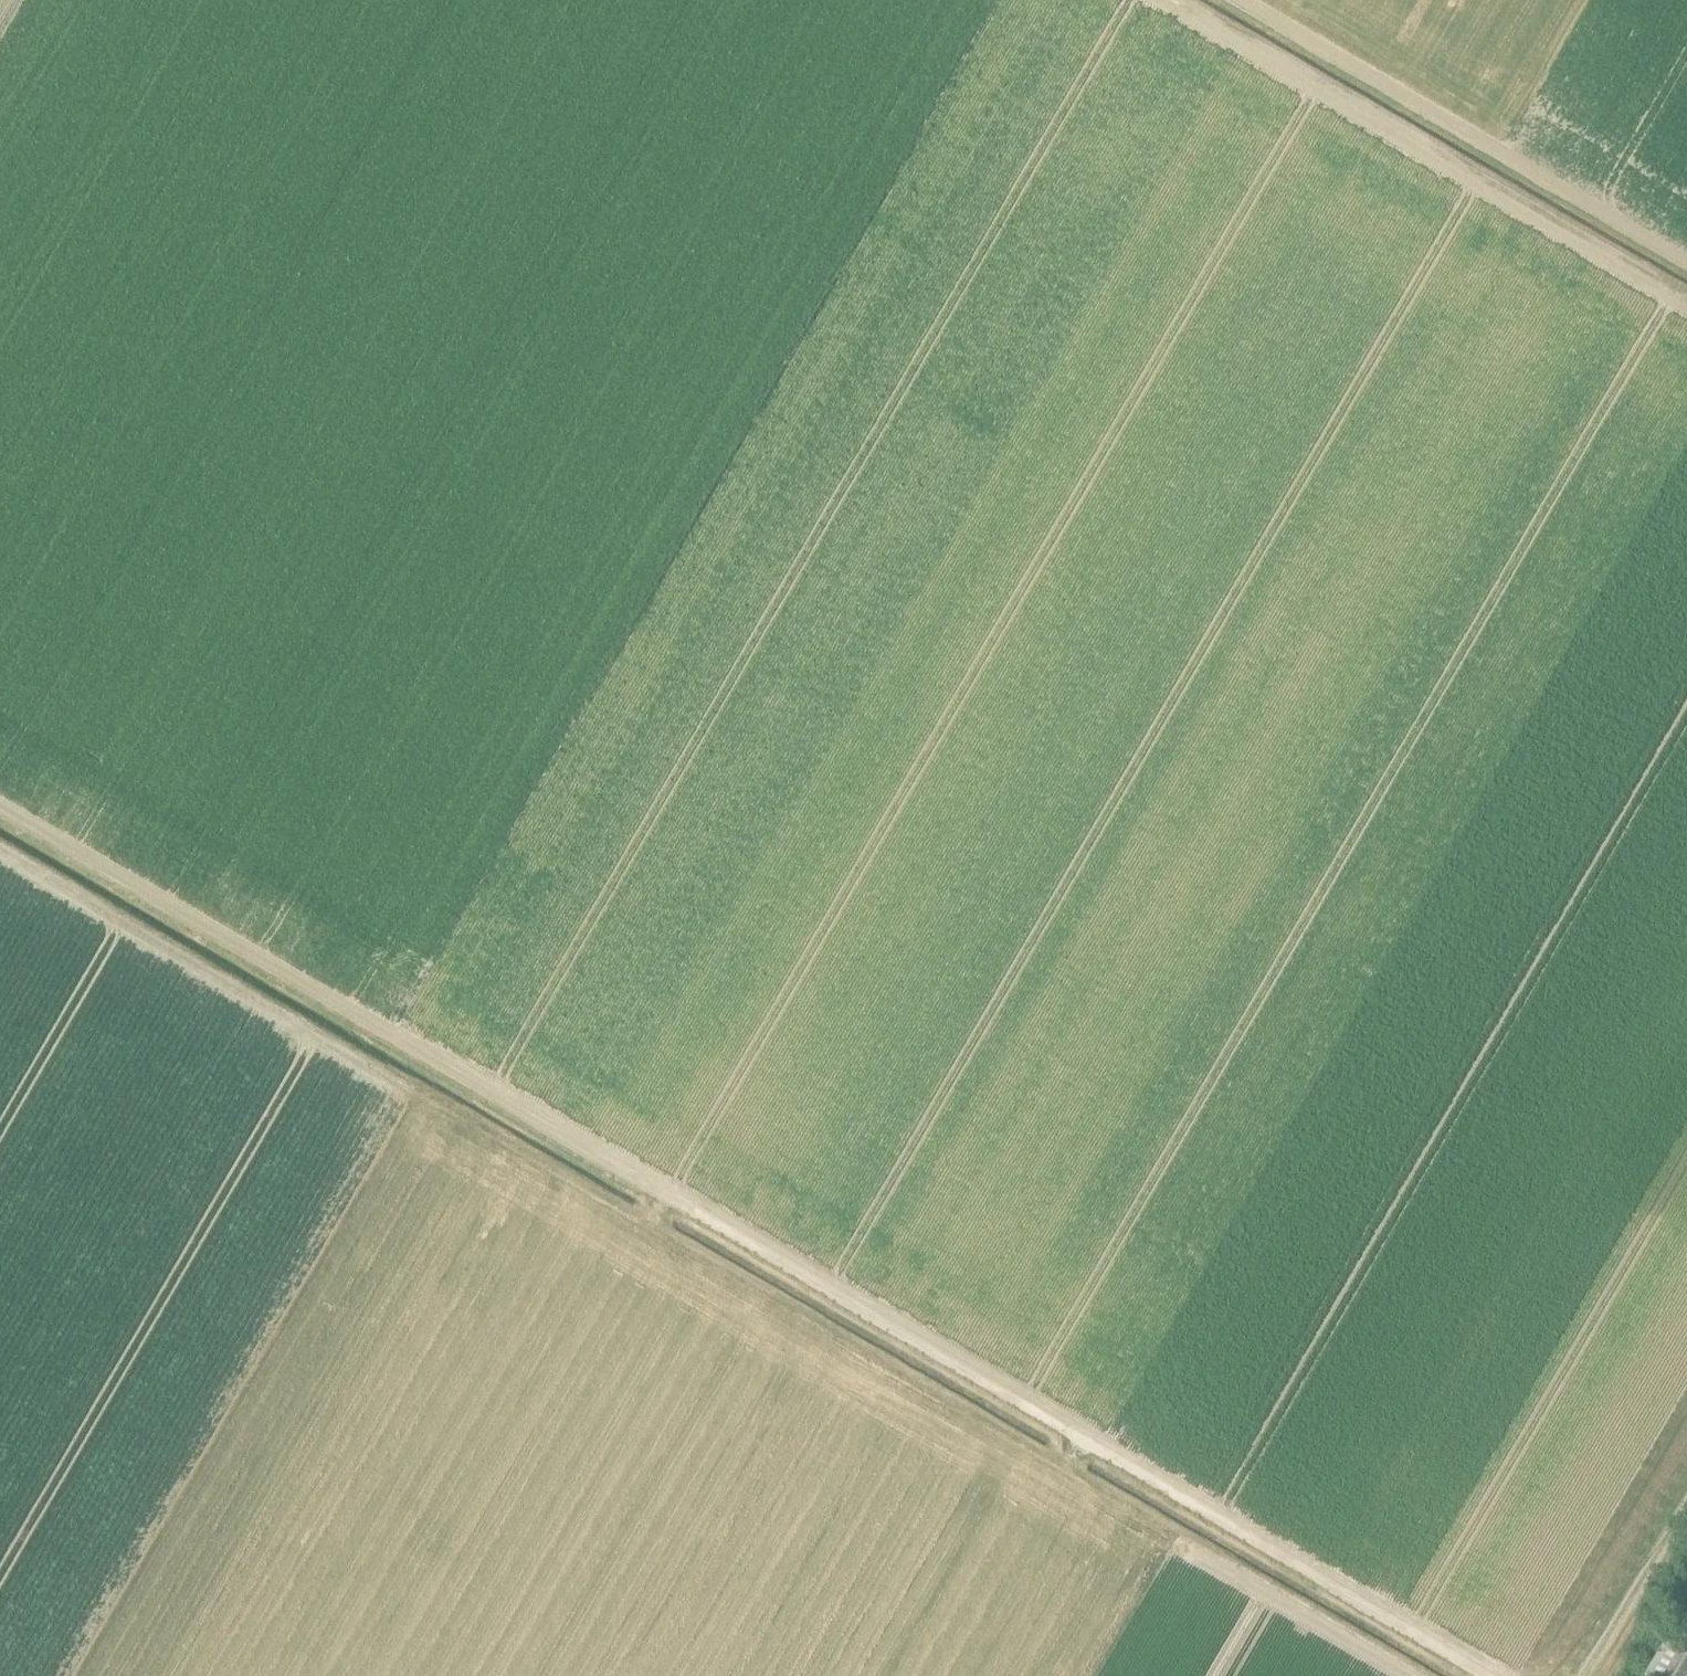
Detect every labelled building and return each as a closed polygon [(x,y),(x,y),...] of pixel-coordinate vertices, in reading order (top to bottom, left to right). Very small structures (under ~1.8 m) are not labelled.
[(1686,1599),(1642,1675),(1644,1675),(1686,1675),(1686,1600),(1686,1599)]
